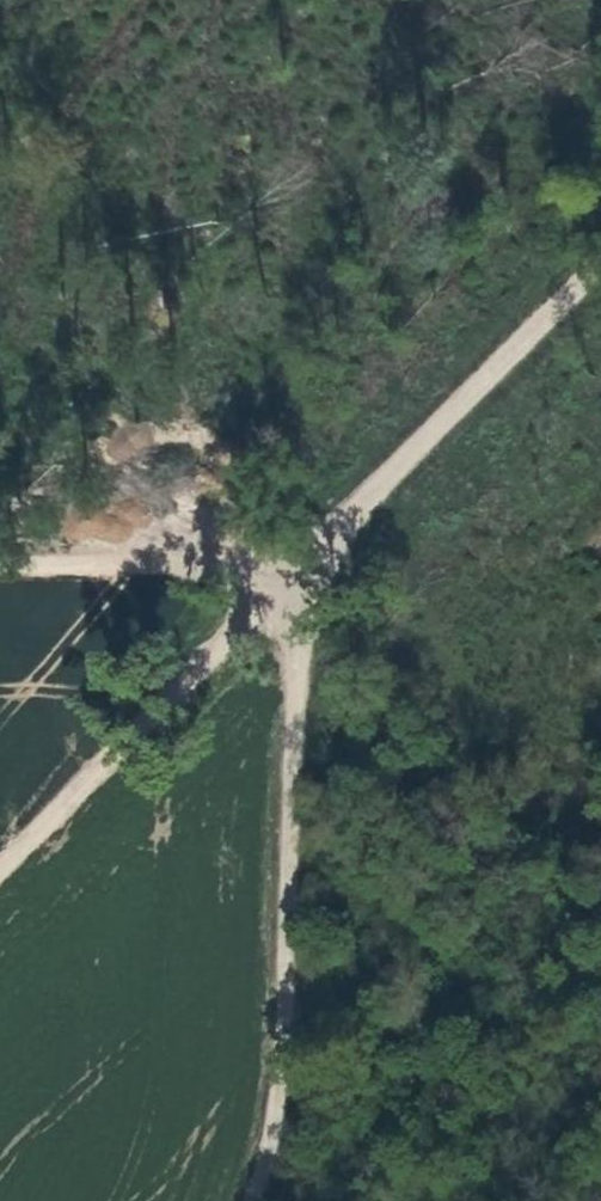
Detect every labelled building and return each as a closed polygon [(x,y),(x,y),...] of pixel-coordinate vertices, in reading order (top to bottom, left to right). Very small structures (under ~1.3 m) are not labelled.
[(110,457),(152,452),(149,424),(107,428),(110,457)]
